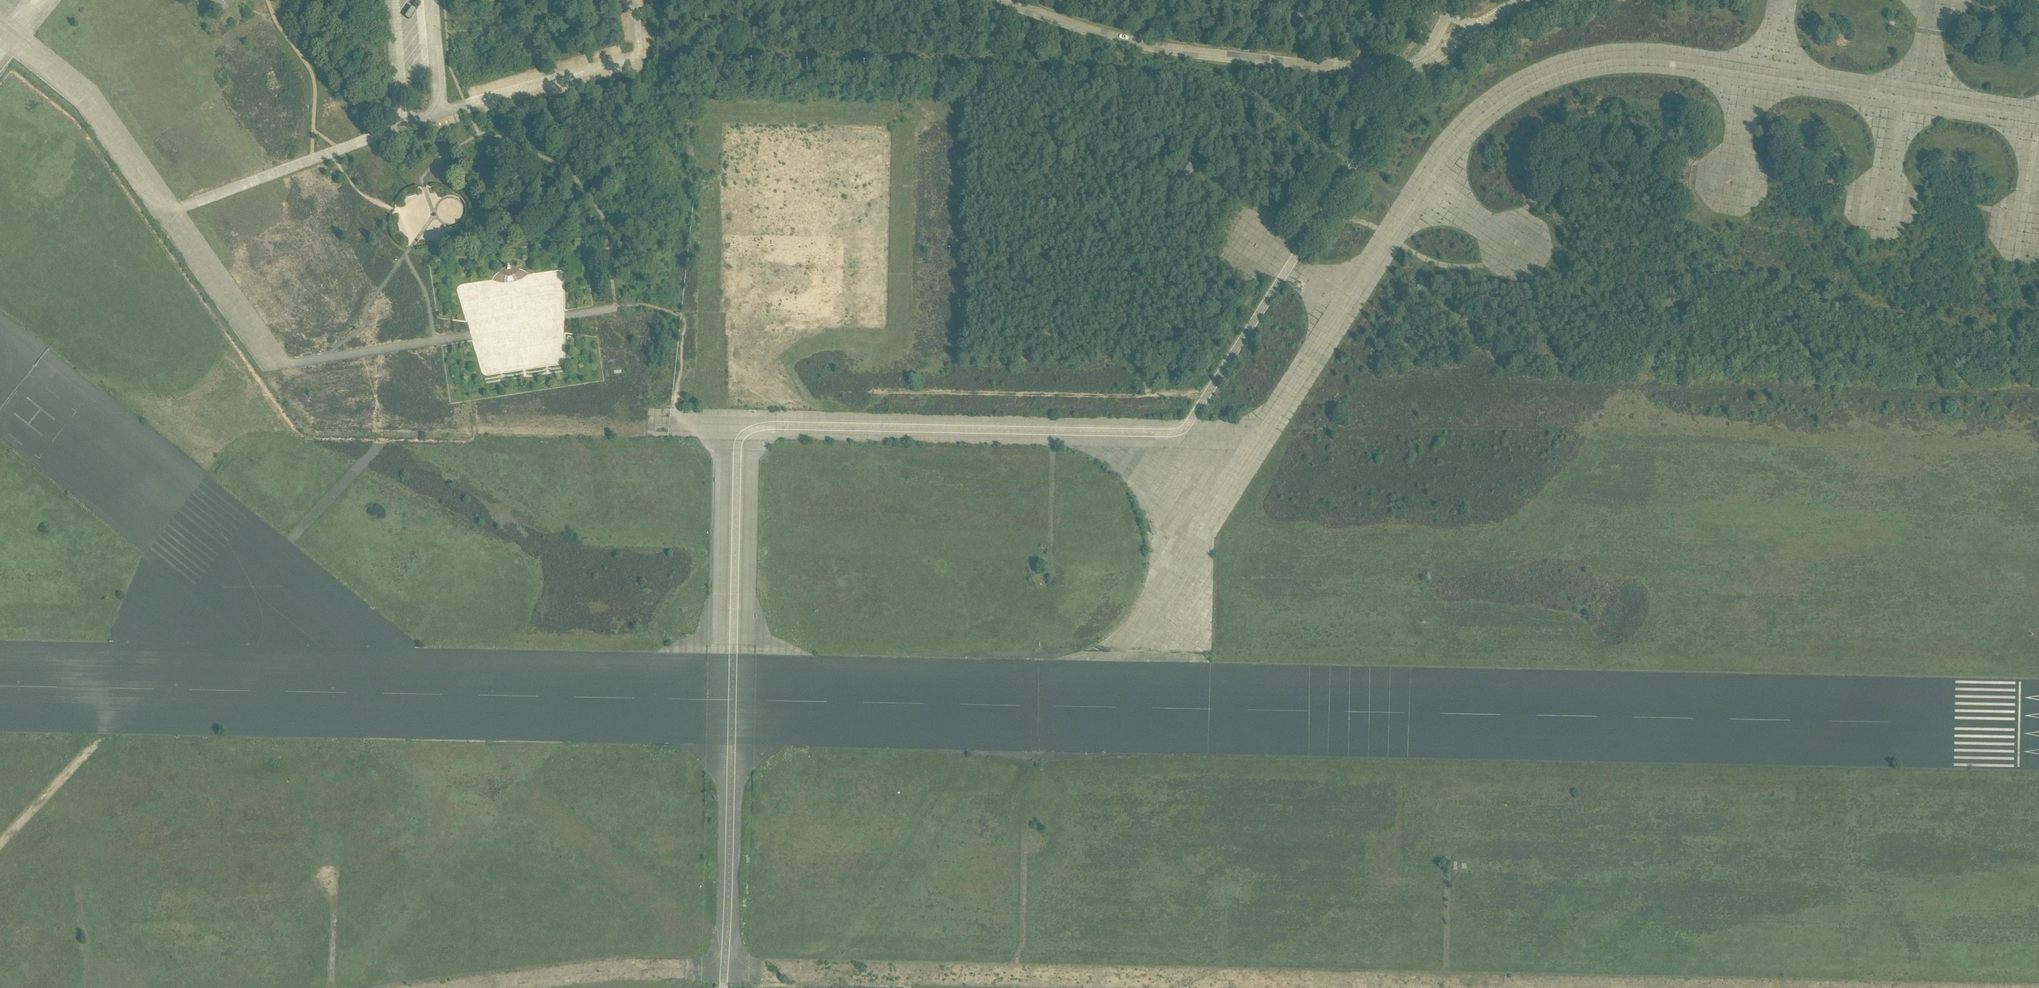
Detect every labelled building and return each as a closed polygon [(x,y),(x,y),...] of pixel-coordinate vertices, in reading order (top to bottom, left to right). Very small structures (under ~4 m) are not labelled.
[(221,12),(236,2),(235,0),(212,0),(221,12)]
